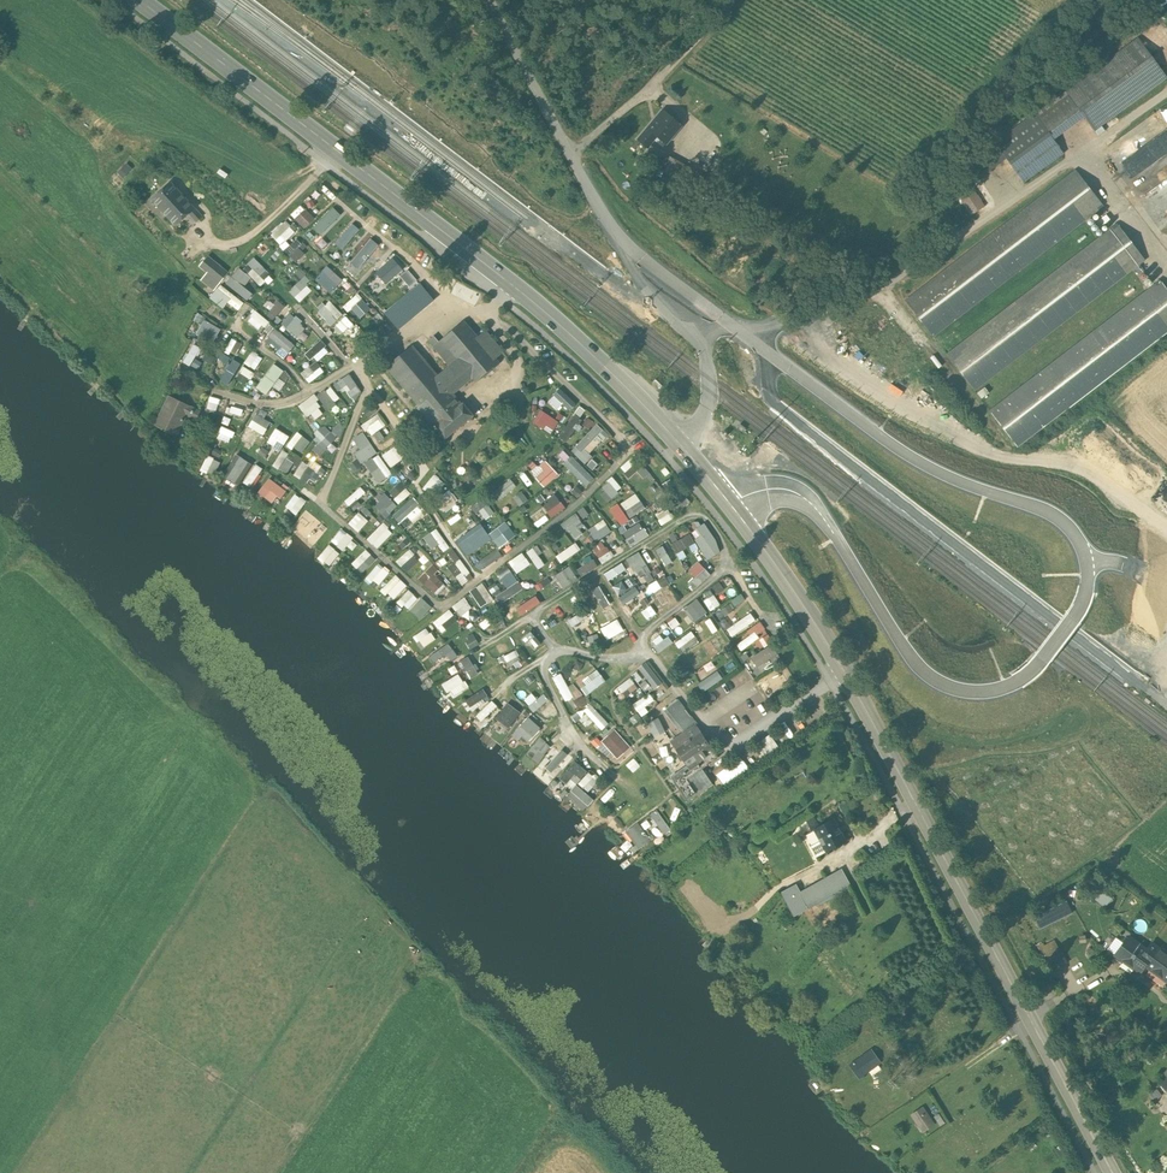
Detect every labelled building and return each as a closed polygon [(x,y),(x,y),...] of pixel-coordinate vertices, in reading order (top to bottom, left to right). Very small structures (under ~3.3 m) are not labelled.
[(1095,129),(1166,77),(1138,38),(1066,90),(1085,116),(1095,129)] [(1085,116),(1066,90),(995,142),(1006,156),(1024,182),(1063,153),(1053,139),(1085,116)] [(1158,108),(1165,119),(1166,118),(1166,120),(1166,103),(1158,108)] [(663,110),(638,139),(648,147),(657,136),(665,144),(681,125),(663,110)] [(978,176),(1006,156),(995,142),(968,162),(978,176)] [(1132,177),(1143,194),(1155,187),(1166,205),(1166,153),(1132,177)] [(127,161),(117,170),(124,177),(133,168),(127,161)] [(979,178),(978,176),(968,162),(946,177),(958,194),(979,178)] [(1102,206),(1075,170),(906,300),(933,335),(1102,206)] [(171,182),(152,199),(176,226),(194,209),(194,207),(171,182)] [(324,183),(319,188),(329,198),(334,194),(324,183)] [(983,184),(975,188),(983,200),(990,196),(983,184)] [(961,199),(971,214),(985,205),(976,190),(961,199)] [(334,232),(347,220),(333,205),(320,217),(334,232)] [(306,206),(294,211),(301,226),(313,221),(306,206)] [(281,244),(296,230),(285,219),(271,233),(281,244)] [(318,242),(328,232),(316,221),(306,232),(318,242)] [(1144,260),(1117,225),(948,354),(975,389),(1144,260)] [(346,231),(331,245),(338,252),(352,238),(346,231)] [(370,235),(361,248),(375,258),(384,246),(370,235)] [(294,260),(307,249),(297,237),(284,249),(294,260)] [(254,255),(247,262),(253,268),(248,272),(259,284),(271,274),(254,255)] [(208,272),(216,262),(208,256),(200,265),(208,272)] [(386,283),(403,267),(392,256),(375,271),(386,283)] [(216,262),(208,272),(209,272),(221,282),(229,273),(216,262)] [(248,299),(253,292),(244,285),(251,276),(238,266),(226,283),(248,299)] [(329,292),(342,280),(328,266),(316,277),(329,292)] [(407,268),(400,275),(409,286),(417,279),(407,268)] [(221,282),(209,272),(203,279),(215,289),(221,282)] [(299,301),(312,290),(306,283),(308,282),(304,276),(289,289),(299,301)] [(1159,281),(991,410),(1018,446),(1166,332),(1166,291),(1159,281)] [(420,284),(385,313),(391,320),(399,329),(434,300),(420,284)] [(345,303),(359,318),(371,307),(358,292),(345,303)] [(278,299),(268,314),(275,319),(285,304),(278,299)] [(332,324),(343,313),(329,299),(318,310),(332,324)] [(256,310),(248,320),(260,330),(269,320),(256,310)] [(297,337),(307,327),(292,311),(282,321),(297,337)] [(346,315),(333,327),(340,335),(353,323),(346,315)] [(196,332),(213,341),(221,327),(204,318),(196,332)] [(474,377),(477,381),(499,363),(496,359),(477,336),(464,321),(442,339),(459,359),(474,377)] [(279,348),(282,345),(289,351),(294,344),(274,327),(268,333),(274,338),(271,342),(279,348)] [(485,330),(477,336),(496,359),(503,352),(485,330)] [(235,354),(242,343),(232,336),(225,348),(235,354)] [(451,367),(459,359),(442,339),(439,342),(434,336),(429,340),(451,367)] [(329,349),(320,339),(306,350),(316,361),(329,349)] [(182,361),(190,365),(201,347),(193,342),(182,361)] [(388,366),(407,389),(416,382),(439,408),(454,396),(453,394),(438,377),(412,346),(388,366)] [(203,358),(212,363),(216,356),(206,351),(203,358)] [(221,352),(219,359),(228,361),(230,355),(221,352)] [(231,357),(220,380),(230,385),(240,362),(231,357)] [(438,377),(453,394),(474,377),(459,359),(451,367),(438,377)] [(310,382),(324,370),(316,360),(301,372),(310,382)] [(273,362),(255,385),(268,395),(286,373),(273,362)] [(250,380),(255,372),(244,365),(239,373),(250,380)] [(407,389),(388,366),(385,369),(401,389),(400,391),(404,396),(409,391),(407,389)] [(347,388),(352,399),(361,394),(351,373),(334,381),(339,391),(347,388)] [(462,404),(454,396),(439,408),(416,382),(407,389),(409,391),(437,425),(434,427),(436,430),(438,429),(446,438),(473,415),(463,403),(462,404)] [(328,408),(341,399),(330,385),(317,394),(328,408)] [(563,403),(570,410),(576,403),(560,387),(547,400),(556,410),(563,403)] [(325,412),(312,393),(298,403),(310,421),(325,412)] [(168,395),(154,424),(176,435),(187,414),(196,419),(200,411),(168,395)] [(207,407),(217,410),(220,398),(210,395),(207,407)] [(532,421),(552,433),(559,420),(540,408),(532,421)] [(263,434),(271,418),(257,411),(249,426),(263,434)] [(377,412),(362,423),(370,435),(385,424),(377,412)] [(575,414),(558,436),(565,441),(582,419),(575,414)] [(326,425),(331,430),(339,422),(334,417),(326,425)] [(319,440),(312,447),(319,455),(346,428),(341,422),(331,431),(324,423),(313,434),(319,440)] [(593,455),(590,453),(608,433),(596,422),(571,450),(586,463),(593,455)] [(247,426),(240,438),(254,446),(261,434),(247,426)] [(275,426),(266,440),(279,449),(289,435),(275,426)] [(229,444),(234,431),(225,427),(219,440),(229,444)] [(289,442),(302,452),(311,440),(298,430),(289,442)] [(353,437),(360,448),(354,452),(361,462),(377,451),(363,431),(353,437)] [(266,441),(263,447),(272,451),(275,446),(266,441)] [(393,445),(381,453),(390,466),(402,458),(393,445)] [(363,462),(378,483),(392,472),(377,452),(363,462)] [(238,485),(252,463),(236,453),(222,474),(238,485)] [(215,475),(220,460),(206,454),(200,469),(215,475)] [(571,454),(563,462),(586,486),(594,477),(571,454)] [(637,471),(643,477),(649,472),(634,455),(620,466),(630,477),(637,471)] [(545,486),(559,473),(546,458),(532,470),(545,486)] [(594,458),(587,462),(592,469),(598,465),(594,458)] [(293,473),(305,483),(310,477),(315,482),(326,469),(313,459),(308,464),(304,460),(293,473)] [(254,462),(243,482),(251,486),(261,466),(254,462)] [(433,496),(446,482),(435,473),(422,486),(433,496)] [(277,504),(286,488),(267,477),(258,493),(277,504)] [(614,477),(595,490),(604,502),(622,488),(614,477)] [(497,500),(517,487),(512,478),(492,491),(497,500)] [(399,503),(411,492),(401,480),(389,491),(399,503)] [(577,496),(583,491),(577,485),(571,490),(577,496)] [(343,497),(347,503),(365,493),(362,487),(343,497)] [(522,490),(513,496),(520,505),(529,499),(522,490)] [(295,492),(285,505),(296,513),(306,500),(295,492)] [(373,504),(385,516),(397,504),(385,492),(373,504)] [(445,512),(458,500),(450,492),(437,504),(445,512)] [(631,516),(645,507),(636,492),(621,502),(631,516)] [(552,517),(566,506),(556,493),(542,504),(552,517)] [(484,496),(471,504),(477,513),(481,510),(486,518),(494,513),(484,496)] [(396,520),(419,505),(414,497),(391,512),(396,520)] [(621,525),(629,519),(618,502),(609,508),(621,525)] [(583,505),(578,509),(584,517),(590,513),(583,505)] [(407,515),(412,520),(421,512),(416,506),(407,515)] [(656,514),(662,524),(674,517),(668,507),(656,514)] [(467,524),(472,520),(463,508),(459,512),(467,524)] [(540,528),(551,519),(542,508),(531,517),(540,528)] [(359,511),(349,522),(358,531),(368,521),(359,511)] [(580,527),(584,525),(578,512),(560,521),(565,531),(570,528),(575,537),(583,533),(580,527)] [(588,529),(597,541),(611,529),(603,518),(588,529)] [(506,520),(489,532),(499,547),(516,535),(506,520)] [(378,547),(393,531),(383,521),(368,538),(378,547)] [(632,546),(648,533),(638,521),(622,534),(632,546)] [(482,522),(455,537),(465,554),(491,539),(482,522)] [(696,527),(700,534),(694,537),(707,558),(721,550),(705,522),(696,527)] [(342,550),(354,538),(342,527),(331,539),(342,550)] [(442,551),(449,547),(438,527),(423,535),(430,547),(438,543),(442,551)] [(681,555),(696,542),(688,531),(672,544),(681,555)] [(601,562),(612,558),(604,540),(594,544),(601,562)] [(575,541),(556,554),(561,562),(581,549),(575,541)] [(329,543),(318,556),(329,565),(340,552),(329,543)] [(538,568),(546,564),(539,553),(542,552),(538,544),(527,550),(538,568)] [(663,545),(656,548),(664,564),(671,561),(663,545)] [(482,571),(501,553),(495,546),(476,564),(482,571)] [(351,562),(361,572),(376,558),(366,548),(351,562)] [(408,571),(420,557),(408,548),(397,561),(408,571)] [(465,575),(470,571),(454,548),(448,551),(455,561),(448,565),(461,584),(468,580),(465,575)] [(509,560),(517,572),(531,563),(523,551),(509,560)] [(645,584),(655,578),(639,551),(628,557),(645,584)] [(648,553),(644,556),(652,566),(656,563),(648,553)] [(582,576),(598,565),(594,558),(577,568),(582,576)] [(695,587),(711,573),(699,560),(688,569),(695,576),(690,580),(695,587)] [(622,561),(604,573),(609,580),(626,569),(622,561)] [(367,575),(378,584),(389,571),(378,562),(367,575)] [(433,562),(419,576),(436,594),(447,585),(435,572),(439,568),(433,562)] [(508,587),(500,593),(505,601),(523,587),(507,565),(496,572),(508,587)] [(570,565),(555,574),(563,586),(577,578),(570,565)] [(381,587),(392,598),(406,585),(395,573),(381,587)] [(631,575),(613,586),(618,594),(636,583),(631,575)] [(659,579),(662,586),(669,582),(665,575),(659,579)] [(719,580),(712,585),(717,593),(725,587),(719,580)] [(480,606),(493,598),(483,582),(470,589),(480,606)] [(603,583),(593,587),(603,609),(613,605),(603,583)] [(622,602),(641,595),(638,586),(619,593),(622,602)] [(707,597),(715,591),(712,586),(703,593),(707,597)] [(660,603),(670,598),(664,587),(654,592),(660,603)] [(407,608),(418,597),(408,588),(397,600),(407,608)] [(741,592),(731,598),(735,605),(745,598),(741,592)] [(714,593),(704,600),(711,610),(721,603),(714,593)] [(536,594),(516,606),(521,614),(541,602),(536,594)] [(460,615),(473,607),(465,596),(453,604),(460,615)] [(697,597),(683,607),(694,622),(707,611),(697,597)] [(721,607),(725,614),(736,608),(732,601),(721,607)] [(551,614),(561,607),(558,602),(547,608),(551,614)] [(650,604),(641,611),(649,620),(657,612),(650,604)] [(433,620),(442,632),(459,619),(449,607),(433,620)] [(572,626),(589,616),(584,608),(567,619),(572,626)] [(733,635),(756,619),(750,611),(728,628),(733,635)] [(710,615),(704,618),(712,634),(718,631),(710,615)] [(667,623),(674,627),(678,622),(671,617),(667,623)] [(606,638),(624,631),(619,618),(601,626),(606,638)] [(1114,626),(1134,638),(1139,629),(1119,618),(1114,626)] [(751,634),(737,642),(741,649),(760,637),(757,632),(765,627),(761,620),(747,628),(751,634)] [(535,646),(541,641),(530,629),(524,635),(535,646)] [(680,647),(695,635),(690,630),(675,642),(680,647)] [(720,632),(708,640),(716,652),(728,643),(720,632)] [(465,639),(470,648),(479,643),(474,634),(465,639)] [(452,660),(458,656),(449,641),(429,655),(433,661),(446,652),(452,660)] [(696,657),(690,661),(694,667),(710,656),(702,644),(692,651),(696,657)] [(772,644),(750,655),(755,665),(777,654),(772,644)] [(517,649),(504,654),(506,660),(519,655),(517,649)] [(460,661),(471,677),(479,672),(468,656),(460,661)] [(578,656),(572,665),(579,670),(585,662),(578,656)] [(498,659),(486,665),(494,678),(505,672),(498,659)] [(647,660),(638,666),(647,678),(640,683),(647,692),(662,682),(647,660)] [(578,682),(587,694),(606,680),(597,668),(578,682)] [(703,689),(724,678),(719,669),(698,680),(703,689)] [(553,676),(565,700),(573,696),(577,705),(585,701),(575,681),(568,684),(562,671),(553,676)] [(442,680),(445,691),(456,687),(457,691),(466,688),(461,674),(442,680)] [(631,676),(615,686),(619,693),(628,687),(631,692),(638,687),(631,676)] [(483,687),(464,699),(471,709),(489,697),(483,687)] [(544,692),(537,698),(532,691),(523,698),(534,711),(549,698),(544,692)] [(650,693),(632,700),(636,708),(654,701),(650,693)] [(476,714),(482,720),(498,705),(491,699),(476,714)] [(697,723),(677,699),(663,710),(677,729),(680,727),(683,733),(696,724),(697,723)] [(495,717),(508,727),(520,712),(507,701),(495,717)] [(601,730),(609,723),(592,701),(584,707),(601,730)] [(518,739),(521,735),(528,741),(541,727),(527,715),(511,734),(518,739)] [(655,736),(665,729),(657,717),(647,723),(655,736)] [(683,733),(671,741),(690,768),(694,774),(703,768),(718,757),(696,724),(683,733)] [(593,739),(604,755),(612,750),(616,757),(630,747),(616,727),(600,739),(598,736),(593,739)] [(677,777),(690,768),(671,741),(664,730),(651,739),(677,777)] [(537,761),(551,745),(541,735),(526,752),(537,761)] [(558,757),(570,745),(560,735),(548,747),(558,757)] [(756,746),(766,759),(781,749),(772,735),(756,746)] [(543,756),(540,767),(554,770),(557,760),(543,756)] [(737,778),(749,768),(740,757),(728,766),(730,768),(737,777),(737,778)] [(576,783),(588,770),(575,759),(553,784),(583,810),(594,798),(576,783)] [(690,768),(677,777),(691,799),(713,784),(703,768),(694,774),(690,768)] [(737,777),(730,768),(725,772),(732,781),(737,777)] [(579,781),(589,790),(599,779),(589,770),(579,781)] [(664,833),(671,828),(657,808),(650,813),(664,833)] [(814,829),(819,826),(814,816),(807,821),(812,831),(815,829),(814,829)] [(814,829),(815,829),(821,841),(826,851),(827,852),(835,847),(846,841),(834,818),(819,826),(814,829)] [(638,848),(651,838),(638,821),(625,831),(638,848)] [(817,856),(826,851),(821,841),(811,846),(817,856)] [(796,885),(783,892),(795,914),(849,885),(841,870),(800,892),(796,885)] [(1150,949),(1135,938),(1128,933),(1113,954),(1139,973),(1146,964),(1166,979),(1166,950),(1155,942),(1150,949)] [(1056,938),(1042,945),(1052,969),(1067,963),(1056,938)] [(871,1048),(848,1064),(859,1078),(881,1062),(871,1048)] [(924,1105),(910,1114),(922,1132),(936,1123),(924,1105)]
